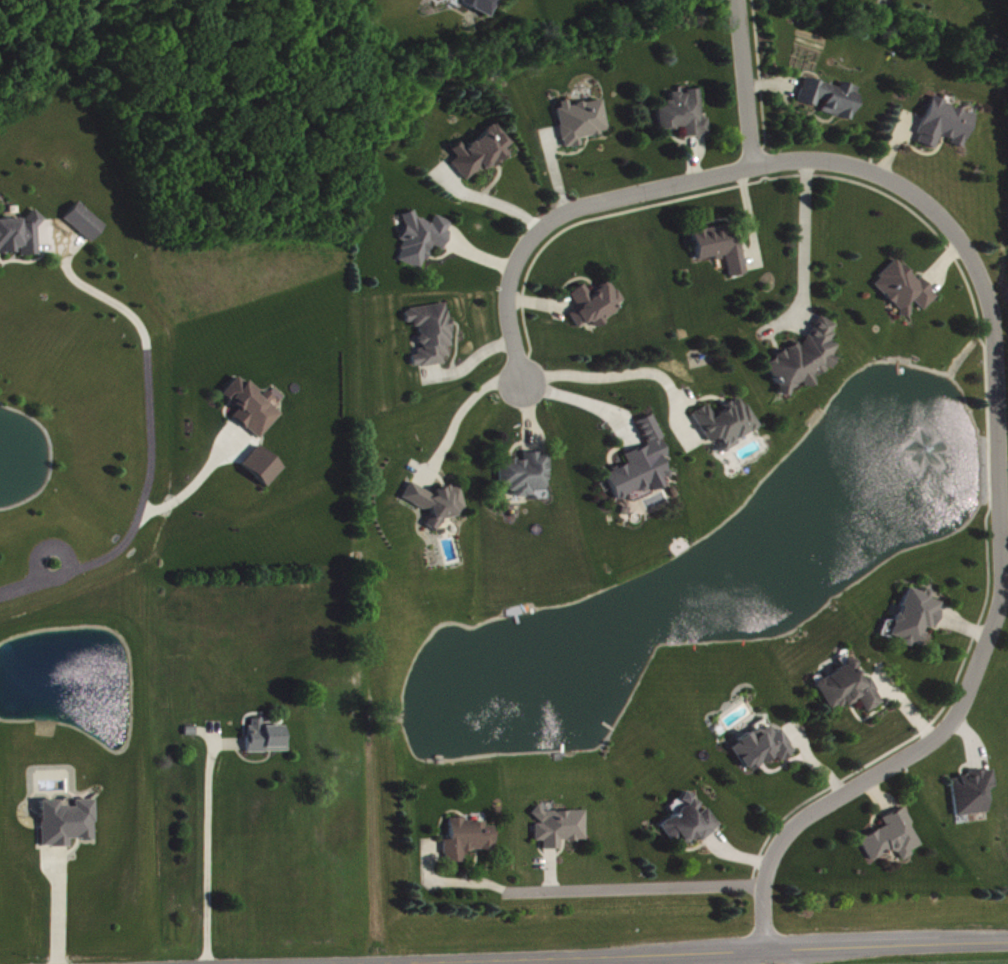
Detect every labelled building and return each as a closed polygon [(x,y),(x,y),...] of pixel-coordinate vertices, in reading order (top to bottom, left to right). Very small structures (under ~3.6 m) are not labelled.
[(457,1),(486,14),(492,0),(457,0),(457,1)] [(800,100),(819,105),(821,99),(827,100),(824,110),(855,119),(865,85),(843,78),(841,84),(807,75),(800,100)] [(704,116),(702,86),(687,87),(687,89),(672,91),(673,102),(659,103),(661,128),(686,126),(687,135),(713,133),(711,115),(704,116)] [(611,131),(605,97),(571,102),(570,98),(558,100),(566,146),(584,143),(582,135),(611,131)] [(937,147),(942,133),(954,137),(952,142),(966,147),(978,114),(964,109),(965,106),(938,97),(935,104),(931,102),(917,140),(937,147)] [(470,182),(508,150),(507,148),(514,142),(497,121),(466,146),(461,141),(453,148),(459,155),(453,161),(470,182)] [(108,224),(81,199),(66,216),(93,241),(108,224)] [(399,258),(424,268),(434,244),(444,248),(455,220),(437,213),(434,221),(416,214),(417,213),(411,210),(400,237),(407,240),(399,258)] [(40,211),(25,212),(25,216),(0,218),(0,252),(17,251),(17,246),(22,246),(23,254),(43,253),(40,211)] [(694,229),(700,259),(729,254),(732,275),(750,272),(744,234),(736,235),(734,222),(694,229)] [(925,309),(941,292),(923,275),(920,277),(899,257),(874,283),(907,314),(918,302),(925,309)] [(571,291),(580,306),(571,312),(580,327),(594,318),(597,323),(628,304),(613,279),(592,291),(586,282),(571,291)] [(446,362),(445,355),(455,354),(448,302),(406,308),(408,321),(418,320),(422,350),(413,351),(415,366),(446,362)] [(767,362),(782,386),(780,389),(789,395),(794,387),(802,381),(811,387),(819,374),(833,365),(837,358),(834,353),(840,343),(830,338),(839,324),(821,314),(805,344),(798,340),(778,353),(776,357),(767,362)] [(261,437),(283,411),(271,401),(276,395),(266,386),(262,392),(241,373),(223,393),(240,408),(235,415),(261,437)] [(694,411),(710,441),(716,437),(722,448),(763,426),(750,402),(744,405),(740,396),(724,405),(725,409),(716,414),(710,403),(694,411)] [(606,471),(617,498),(632,492),(634,498),(667,485),(664,477),(671,474),(664,455),(670,452),(655,413),(638,419),(648,444),(626,452),(629,462),(606,471)] [(286,466),(261,443),(243,462),(268,485),(286,466)] [(549,450),(526,451),(526,457),(501,459),(502,487),(516,487),(517,496),(534,495),(534,489),(551,488),(549,450)] [(402,496),(426,509),(431,507),(432,512),(427,523),(437,528),(443,517),(468,511),(461,483),(430,490),(411,480),(402,496)] [(923,645),(929,625),(936,627),(944,601),(931,597),(933,592),(909,584),(892,637),(913,644),(914,642),(923,645)] [(884,703),(871,674),(865,677),(858,660),(818,678),(832,710),(861,697),(867,710),(884,703)] [(286,724),(265,724),(265,717),(250,718),(251,751),(291,750),(291,734),(286,734),(286,724)] [(733,744),(751,771),(777,753),(782,760),(797,750),(782,727),(777,730),(772,723),(763,729),(760,726),(733,744)] [(990,811),(987,787),(997,785),(995,769),(953,774),(957,814),(990,811)] [(722,826),(708,804),(703,807),(691,789),(682,795),(688,805),(662,822),(679,848),(699,835),(702,839),(722,826)] [(42,799),(43,845),(71,845),(71,837),(96,837),(95,798),(75,798),(75,805),(61,805),(61,799),(42,799)] [(923,843),(905,806),(883,816),(887,825),(862,837),(872,860),(898,848),(903,859),(914,853),(912,848),(923,843)] [(587,808),(536,809),(537,822),(536,822),(537,839),(545,839),(545,848),(562,847),(562,839),(588,838),(587,808)] [(466,860),(466,849),(497,848),(496,825),(488,825),(488,818),(451,818),(451,838),(446,838),(446,861),(466,860)]
